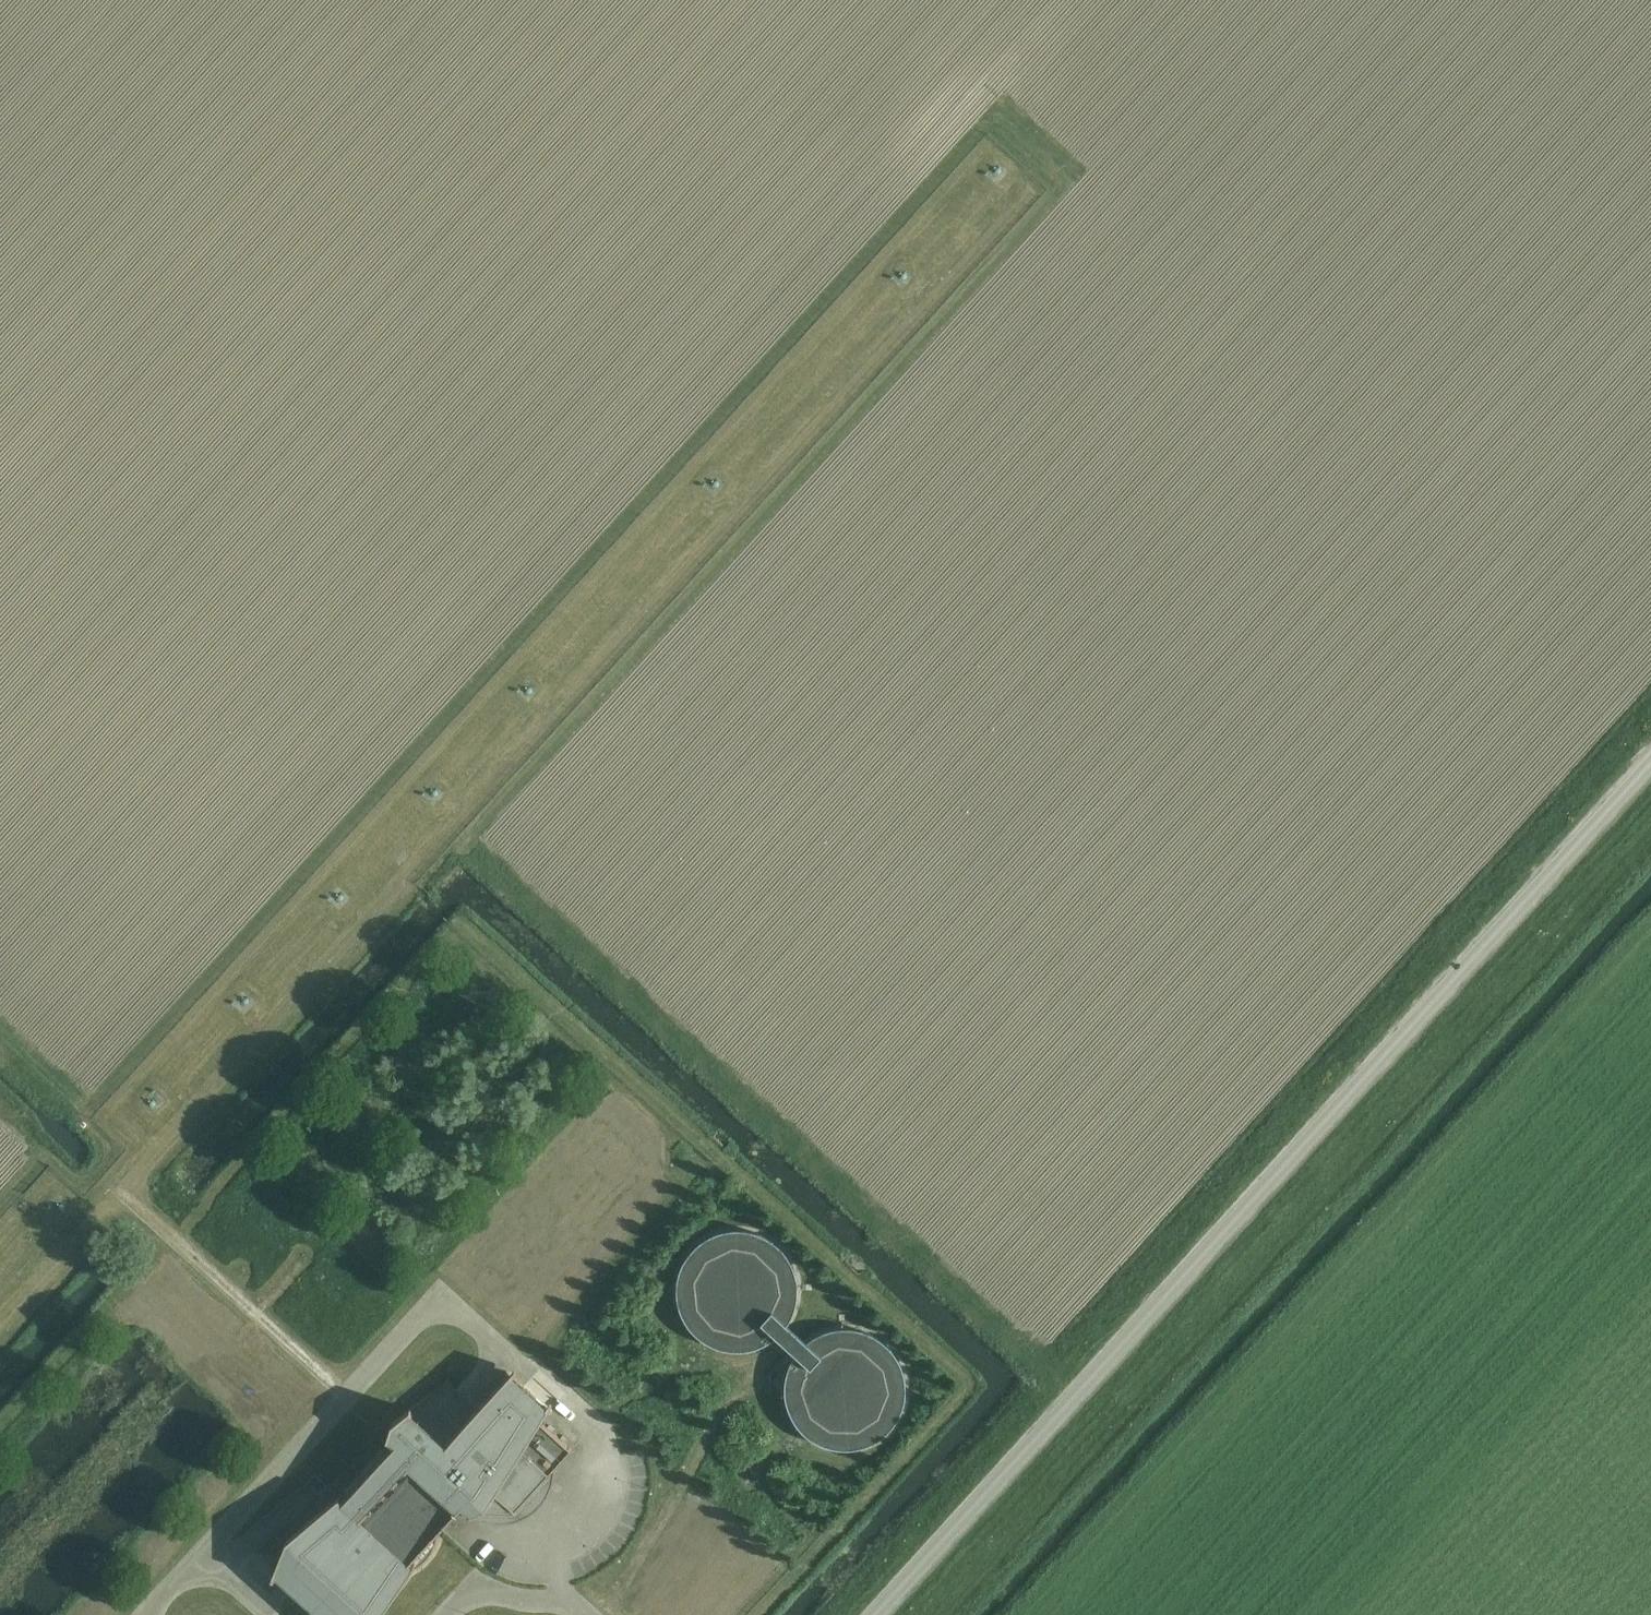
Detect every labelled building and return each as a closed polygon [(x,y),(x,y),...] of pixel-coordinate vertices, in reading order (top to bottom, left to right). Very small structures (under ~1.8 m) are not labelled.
[(683,1135),(670,1144),(680,1157),(692,1148),(683,1135)] [(814,1338),(806,1343),(784,1323),(785,1322),(789,1314),(792,1305),(794,1297),(795,1287),(794,1279),(791,1267),(785,1256),(778,1247),(771,1241),(762,1235),(752,1232),(743,1231),(732,1232),(723,1234),(713,1238),(707,1241),(701,1246),(694,1253),(689,1261),(685,1267),(682,1277),(680,1285),(680,1297),(682,1306),(685,1316),(690,1325),(696,1333),(703,1340),(712,1346),(720,1348),(730,1350),(741,1349),(750,1348),(758,1345),(769,1338),(774,1334),(796,1355),(793,1358),(790,1364),(787,1373),(786,1384),(786,1394),(789,1406),(793,1417),(799,1426),(806,1433),(816,1440),(824,1444),(834,1447),(845,1448),(854,1448),(863,1446),(872,1442),(880,1438),(886,1433),(893,1426),(898,1419),(901,1412),(904,1401),(905,1388),(904,1378),(901,1368),(897,1359),(891,1351),(884,1343),(875,1338),(868,1334),(857,1331),(847,1329),(835,1330),(823,1333),(814,1338)] [(436,1534),(458,1509),(465,1514),(464,1515),(464,1517),(471,1514),(475,1516),(478,1518),(482,1520),(486,1521),(490,1522),(495,1523),(499,1523),(503,1523),(507,1522),(511,1522),(515,1521),(519,1519),(523,1518),(527,1516),(530,1514),(534,1511),(537,1509),(540,1506),(543,1503),(545,1499),(547,1496),(549,1492),(551,1488),(552,1484),(553,1480),(554,1476),(555,1472),(555,1468),(571,1449),(541,1422),(547,1411),(551,1415),(553,1412),(507,1371),(505,1373),(508,1376),(478,1409),(447,1380),(392,1423),(385,1445),(387,1446),(387,1444),(391,1448),(344,1499),(342,1497),(343,1496),(341,1494),(287,1540),(275,1568),(272,1566),(270,1568),(322,1614),(381,1614),(409,1574),(413,1572),(416,1571),(419,1569),(422,1567),(425,1564),(427,1562),(430,1559),(432,1556),(434,1553),(435,1550),(437,1547),(438,1543),(439,1540),(439,1537),(436,1534)]
